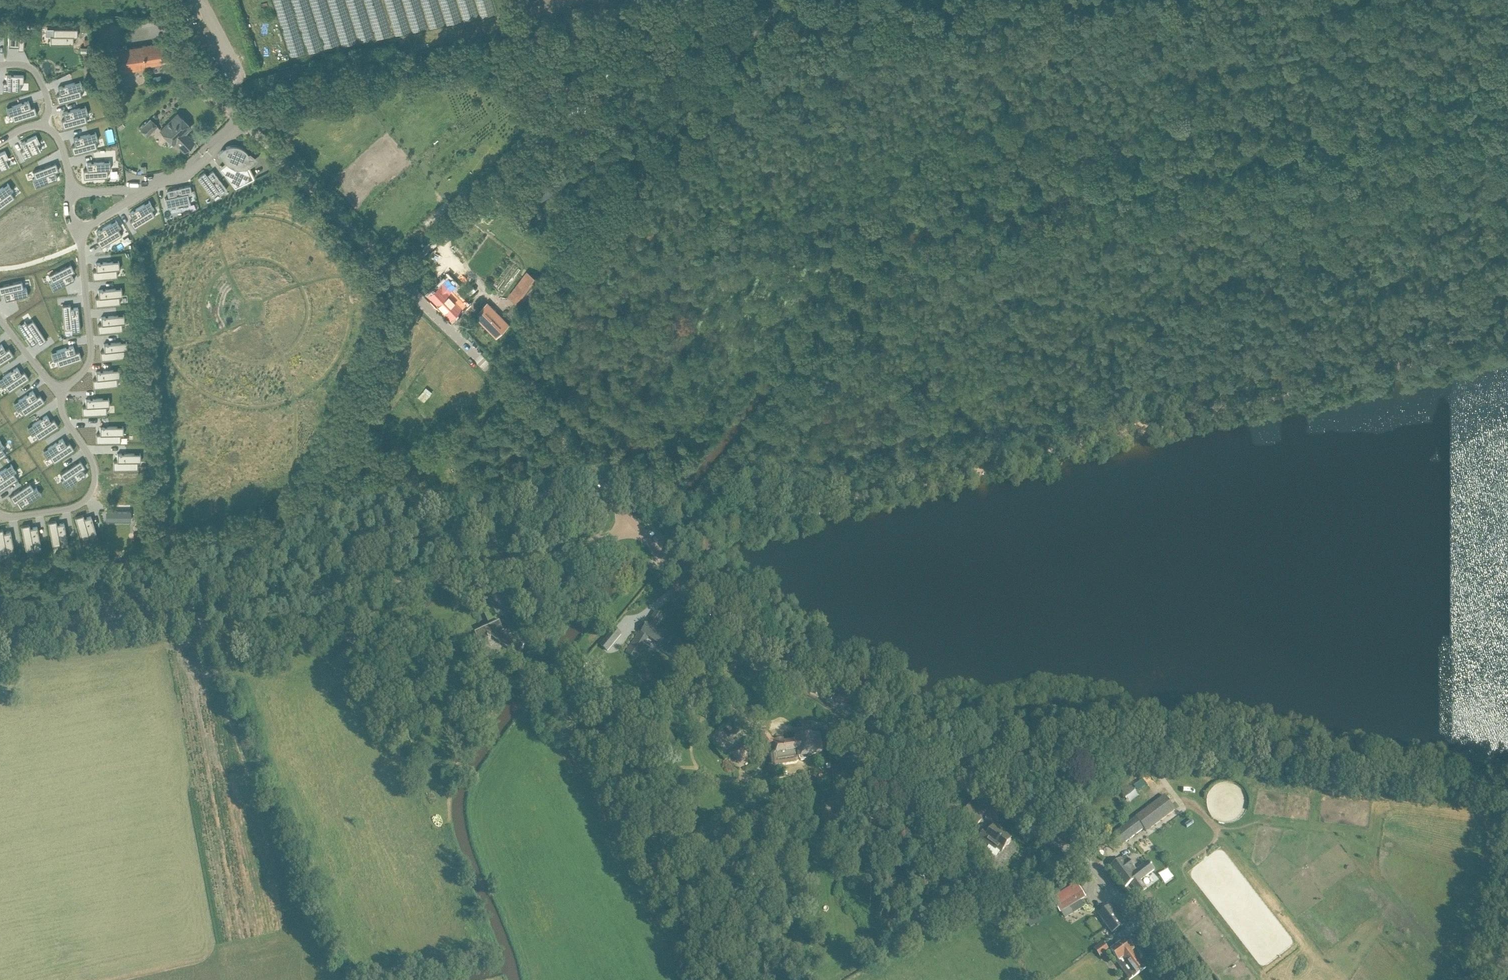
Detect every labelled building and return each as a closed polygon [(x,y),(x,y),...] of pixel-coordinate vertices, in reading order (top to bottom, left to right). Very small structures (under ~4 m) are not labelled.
[(393,35),(488,15),(487,6),(492,5),(491,0),(385,0),(393,35)] [(9,28),(8,46),(18,46),(18,49),(24,49),(24,32),(20,32),(20,29),(9,28)] [(52,38),(49,38),(49,45),(74,43),(73,37),(76,36),(76,28),(52,29),(52,38)] [(147,68),(146,67),(146,65),(169,61),(165,41),(113,50),(117,73),(147,68)] [(3,82),(3,90),(21,90),(21,83),(24,83),(24,75),(6,74),(6,82),(3,82)] [(60,93),(56,94),(58,103),(82,96),(80,89),(83,88),(81,80),(58,86),(60,93)] [(29,100),(6,107),(9,115),(12,114),(14,121),(37,114),(34,106),(31,107),(29,100)] [(65,119),(61,120),(64,128),(87,121),(85,114),(88,113),(86,105),(63,112),(65,119)] [(177,113),(166,124),(160,129),(174,143),(175,141),(185,151),(194,142),(185,132),(191,127),(177,113)] [(143,123),(139,127),(141,129),(147,135),(157,125),(151,119),(145,125),(143,123)] [(75,144),(71,146),(74,154),(97,147),(95,140),(98,139),(96,131),(73,138),(75,144)] [(24,149),(20,150),(24,158),(40,150),(37,144),(40,142),(36,135),(21,142),(24,149)] [(218,154),(219,155),(219,154),(220,153),(221,152),(221,151),(222,151),(222,150),(223,150),(224,149),(225,148),(226,148),(225,154),(224,154),(224,155),(224,156),(225,156),(225,157),(226,158),(226,159),(227,159),(227,160),(228,160),(228,161),(229,161),(221,168),(225,174),(235,187),(254,178),(247,164),(248,164),(249,163),(250,163),(250,162),(251,162),(252,161),(252,160),(253,160),(254,159),(254,158),(253,158),(248,158),(249,155),(249,154),(248,154),(248,153),(247,152),(247,151),(246,151),(245,150),(244,149),(243,148),(242,148),(241,147),(240,147),(239,146),(238,146),(237,146),(236,146),(236,145),(235,145),(234,145),(233,145),(232,145),(231,145),(230,145),(230,146),(229,146),(228,146),(227,146),(226,147),(225,147),(224,148),(223,148),(223,149),(222,149),(222,150),(221,150),(220,151),(220,152),(219,152),(219,153),(218,154)] [(9,166),(6,159),(9,158),(5,150),(0,153),(0,170),(9,166)] [(87,169),(83,169),(84,178),(108,176),(108,169),(111,169),(110,161),(87,162),(87,169)] [(35,178),(32,179),(35,186),(58,178),(55,171),(59,170),(56,162),(33,171),(35,178)] [(204,172),(197,177),(212,195),(218,191),(220,194),(227,189),(213,170),(207,175),(204,172)] [(0,188),(0,208),(15,197),(11,191),(13,189),(8,183),(0,188)] [(190,185),(167,190),(169,197),(165,198),(167,206),(190,202),(188,194),(191,193),(190,185)] [(150,200),(130,212),(133,219),(130,221),(134,228),(155,215),(151,209),(154,207),(150,200)] [(116,219),(96,232),(100,238),(97,240),(101,247),(122,234),(118,228),(121,226),(116,219)] [(96,270),(93,270),(93,278),(118,276),(117,269),(120,269),(119,260),(96,263),(96,270)] [(71,263),(49,274),(52,281),(49,282),(53,289),(74,279),(71,272),(74,271),(71,263)] [(540,281),(528,272),(510,296),(522,305),(540,281)] [(460,298),(454,291),(455,290),(445,279),(430,295),(451,317),(462,307),(461,307),(465,303),(460,298)] [(0,285),(0,294),(4,293),(5,300),(28,295),(26,286),(23,287),(22,280),(0,285)] [(99,297),(95,297),(96,305),(120,303),(119,296),(122,295),(122,287),(98,289),(99,297)] [(70,304),(62,304),(64,329),(72,328),(72,331),(80,330),(78,307),(71,307),(70,304)] [(484,317),(481,320),(495,336),(508,324),(497,312),(488,320),(484,317)] [(102,324),(98,324),(99,332),(123,330),(122,323),(125,322),(124,314),(101,316),(102,324)] [(25,321),(18,325),(31,345),(37,341),(39,344),(46,339),(33,319),(27,323),(25,321)] [(104,350),(100,351),(101,359),(125,357),(125,350),(128,349),(127,341),(104,343),(104,350)] [(0,345),(0,364),(14,355),(9,347),(6,350),(2,344),(0,345)] [(73,345),(51,352),(53,360),(56,359),(59,366),(82,358),(79,350),(75,352),(73,345)] [(0,378),(0,383),(2,387),(5,385),(9,391),(29,378),(24,371),(21,373),(17,367),(0,378)] [(97,378),(93,379),(94,387),(118,385),(117,378),(120,377),(119,369),(96,371),(97,378)] [(33,390),(13,403),(18,410),(20,409),(25,415),(45,401),(40,394),(37,396),(33,390)] [(86,406),(82,406),(83,414),(107,413),(107,406),(109,406),(109,397),(86,399),(86,406)] [(47,415),(27,428),(32,435),(34,433),(38,439),(59,426),(54,419),(51,421),(47,415)] [(100,434),(96,434),(96,442),(121,442),(121,435),(124,434),(123,426),(100,426),(100,434)] [(62,438),(43,451),(48,458),(50,456),(54,462),(74,449),(70,442),(66,444),(62,438)] [(117,460),(113,461),(114,469),(138,469),(138,461),(141,461),(141,453),(117,453),(117,460)] [(80,460),(60,473),(64,479),(62,481),(66,488),(86,475),(82,469),(85,467),(80,460)] [(0,472),(0,490),(18,478),(14,472),(16,471),(11,464),(0,472)] [(30,482),(10,496),(14,503),(18,501),(22,507),(41,494),(37,487),(34,488),(30,482)] [(106,511),(106,520),(130,520),(130,511),(106,511)] [(83,514),(75,517),(82,540),(89,538),(90,541),(98,538),(91,516),(84,518),(83,514)] [(56,520),(48,522),(53,545),(60,544),(60,547),(68,545),(64,522),(57,524),(56,520)] [(30,524),(21,525),(26,549),(33,548),(33,551),(42,549),(37,526),(30,528),(30,524)] [(0,529),(0,554),(6,553),(7,556),(15,554),(11,531),(4,532),(3,529),(0,529)] [(639,632),(634,640),(627,651),(635,657),(649,636),(663,645),(660,649),(679,661),(683,654),(680,652),(685,643),(678,639),(673,647),(668,644),(673,636),(662,628),(660,631),(655,627),(662,616),(663,616),(655,611),(656,612),(645,627),(642,625),(639,630),(639,632)] [(518,654),(519,654),(524,646),(506,633),(503,630),(500,622),(475,633),(479,642),(495,634),(501,640),(500,642),(518,654)] [(614,628),(602,643),(605,646),(610,649),(622,634),(618,631),(614,628)] [(821,742),(820,742),(819,734),(819,733),(797,737),(796,736),(796,737),(797,737),(797,740),(783,742),(783,739),(784,739),(774,740),(771,739),(765,731),(760,735),(768,744),(775,747),(776,752),(798,749),(800,759),(801,760),(808,759),(809,758),(808,755),(822,753),(821,742)] [(745,756),(756,747),(748,738),(730,753),(738,762),(741,762),(745,758),(745,756)] [(1131,786),(1122,793),(1126,799),(1135,791),(1131,786)] [(1145,828),(1147,830),(1175,809),(1165,795),(1149,807),(1136,817),(1110,837),(1118,848),(1145,828)] [(981,819),(966,808),(960,817),(975,828),(981,819)] [(1010,838),(1011,838),(1000,830),(1001,828),(995,824),(989,832),(985,829),(979,837),(990,845),(991,843),(1002,851),(1006,844),(1008,844),(1011,840),(1010,838)] [(1094,838),(1100,834),(1093,824),(1087,828),(1094,838)] [(1147,888),(1141,880),(1155,869),(1148,861),(1135,871),(1132,867),(1134,866),(1129,859),(1124,863),(1121,858),(1110,866),(1126,886),(1131,882),(1139,893),(1147,888)] [(1084,896),(1077,884),(1052,898),(1060,911),(1070,905),(1072,910),(1074,911),(1083,906),(1083,904),(1081,901),(1079,900),(1084,896)] [(1124,924),(1111,905),(1098,913),(1112,932),(1124,924)] [(1216,921),(1199,931),(1204,939),(1197,943),(1222,979),(1254,979),(1216,921)] [(1136,975),(1146,967),(1133,950),(1134,949),(1126,938),(1111,949),(1119,960),(1122,957),(1136,975)] [(1103,941),(1094,948),(1100,957),(1110,951),(1103,941)]
